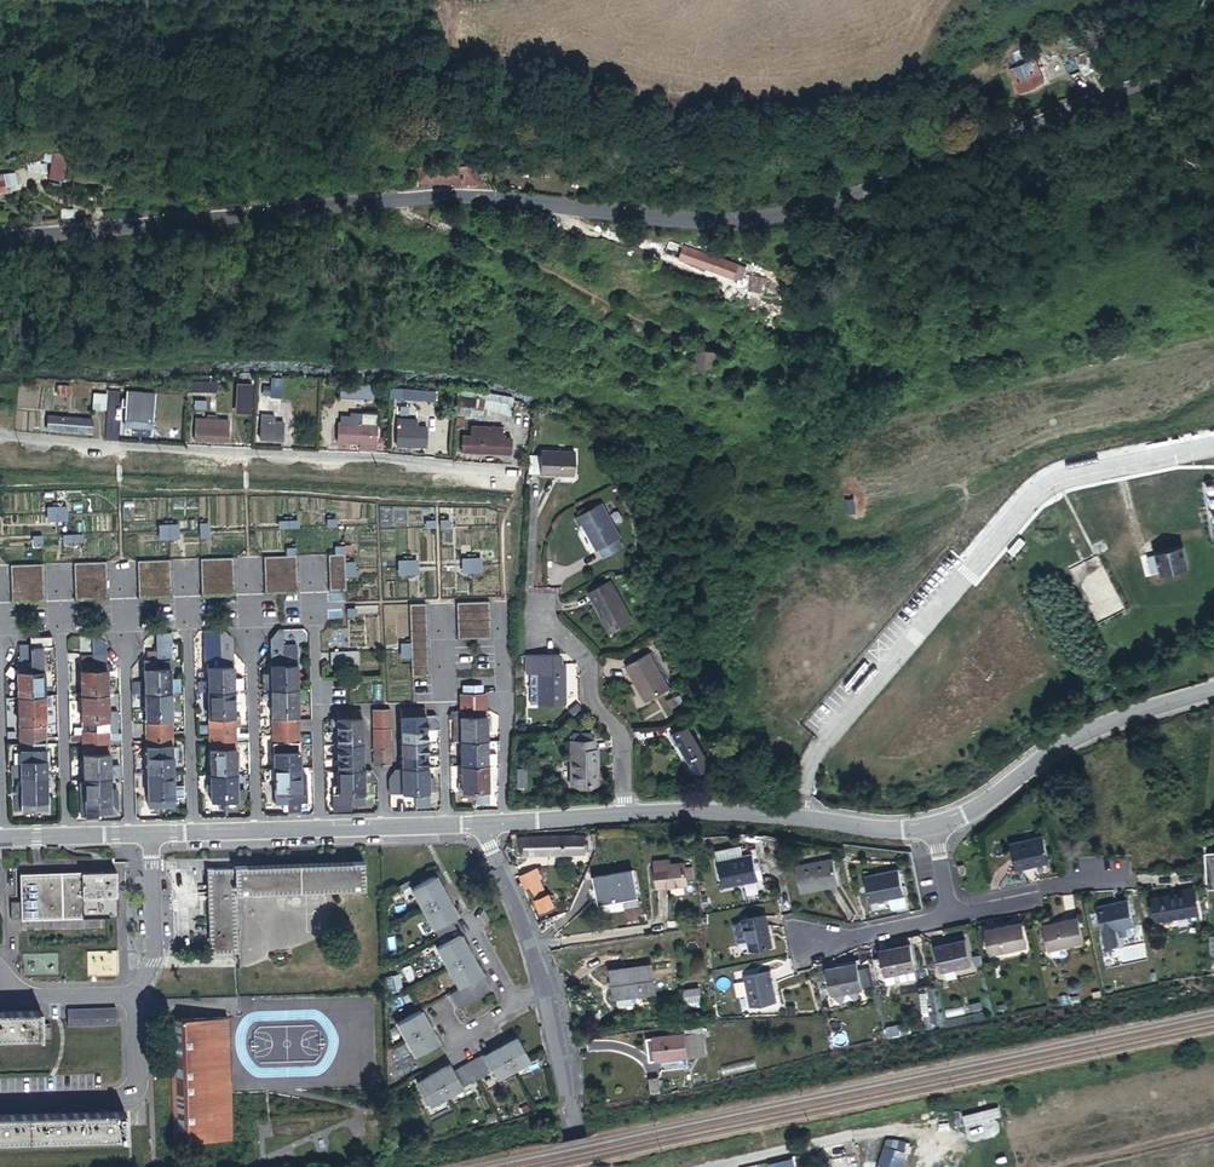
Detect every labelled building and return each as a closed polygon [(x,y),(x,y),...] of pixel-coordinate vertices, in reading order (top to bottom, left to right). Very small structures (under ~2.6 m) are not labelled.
[(1087,79),(1100,75),(1092,54),(1079,58),(1087,79)] [(1009,64),(1013,74),(1030,67),(1025,57),(1009,64)] [(1023,97),(1050,86),(1040,63),(1030,67),(1013,74),(1023,97)] [(51,156),(50,181),(72,183),(74,157),(51,156)] [(428,188),(480,189),(481,178),(489,179),(495,179),(496,171),(452,170),(452,173),(428,173),(428,188)] [(480,189),(488,189),(489,179),(481,178),(480,189)] [(668,254),(684,259),(688,247),(672,242),(668,254)] [(684,259),(741,278),(745,265),(688,247),(684,259)] [(757,293),(773,293),(774,276),(746,276),(745,289),(757,289),(757,293)] [(751,353),(779,353),(779,342),(751,342),(751,353)] [(702,368),(727,369),(728,354),(703,353),(702,368)] [(279,396),(282,380),(272,378),(271,385),(265,384),(263,393),(279,396)] [(254,393),(253,379),(244,379),(244,393),(254,393)] [(91,389),(91,381),(77,380),(76,393),(90,394),(91,389)] [(109,394),(110,382),(97,381),(96,390),(95,410),(108,411),(109,394)] [(122,396),(123,383),(110,382),(109,394),(111,395),(110,417),(118,418),(120,395),(122,396)] [(219,383),(188,383),(188,392),(219,392),(219,383)] [(375,387),(344,384),(343,399),(374,402),(375,387)] [(72,396),(73,388),(58,387),(58,395),(72,396)] [(439,401),(440,391),(392,387),(392,398),(439,401)] [(139,405),(141,390),(131,389),(129,404),(139,405)] [(484,425),(486,410),(511,414),(513,404),(473,394),(454,392),(453,421),(484,425)] [(227,400),(219,400),(219,408),(227,408),(227,400)] [(151,432),(153,411),(128,409),(126,430),(151,432)] [(51,418),(50,430),(93,433),(94,421),(74,419),(75,413),(70,413),(69,419),(51,418)] [(197,418),(197,441),(230,441),(230,419),(218,418),(218,414),(208,414),(208,419),(197,418)] [(340,423),(339,440),(375,443),(377,425),(367,424),(367,418),(345,416),(344,423),(340,423)] [(401,418),(400,426),(414,426),(415,418),(401,418)] [(261,421),(261,438),(282,438),(282,420),(275,420),(261,421)] [(414,426),(400,426),(400,442),(428,443),(429,427),(414,426)] [(501,429),(471,428),(470,437),(462,437),(461,453),(510,455),(510,439),(501,439),(501,429)] [(581,442),(574,436),(571,439),(577,446),(581,442)] [(530,458),(529,476),(573,478),(574,456),(543,454),(543,459),(530,458)] [(46,506),(46,521),(66,521),(66,506),(46,506)] [(619,541),(600,507),(573,522),(578,531),(581,529),(595,555),(598,554),(603,562),(622,551),(617,543),(619,541)] [(158,524),(158,540),(178,540),(178,524),(158,524)] [(1190,564),(1185,540),(1156,547),(1161,571),(1190,564)] [(344,562),(344,546),(329,546),(329,589),(344,590),(345,577),(354,577),(354,562),(344,562)] [(294,592),(295,556),(264,556),(264,591),(294,592)] [(232,559),(201,559),(201,593),(232,593),(232,559)] [(168,596),(168,561),(137,561),(137,596),(168,596)] [(104,597),(106,564),(75,563),(75,578),(88,579),(87,596),(104,597)] [(41,565),(11,565),(11,599),(41,599),(41,565)] [(628,621),(608,581),(585,592),(605,633),(628,621)] [(490,637),(489,601),(456,602),(457,638),(490,637)] [(428,675),(425,604),(409,604),(411,676),(428,675)] [(298,719),(296,653),(293,653),(293,641),(282,641),(281,628),(277,628),(270,638),(271,673),(264,673),(264,688),(271,688),(274,768),(269,768),(270,778),(275,778),(276,803),(289,803),(289,812),(303,811),(302,802),(308,802),(307,789),(301,790),(299,729),(312,729),(311,718),(298,719)] [(233,689),(232,638),(222,629),(202,630),(202,659),(208,659),(208,680),(199,680),(199,690),(209,690),(211,774),(206,774),(206,783),(211,782),(212,799),(245,798),(245,790),(237,790),(235,723),(238,723),(238,712),(235,712),(235,699),(238,700),(238,689),(233,689)] [(172,729),(170,657),(168,657),(167,642),(170,642),(169,631),(154,632),(155,648),(155,658),(147,658),(144,658),(149,805),(174,804),(172,738),(177,737),(177,728),(172,729)] [(106,655),(106,640),(97,633),(80,634),(81,694),(78,694),(79,725),(75,725),(75,733),(73,733),(73,741),(83,741),(84,781),(80,781),(81,815),(99,815),(99,813),(118,812),(117,788),(110,788),(110,775),(119,775),(119,762),(109,762),(109,738),(122,738),(122,731),(119,731),(118,708),(108,709),(106,659),(106,655)] [(42,697),(41,647),(51,647),(51,636),(29,637),(30,663),(28,664),(27,645),(18,645),(18,664),(16,664),(18,742),(13,742),(13,764),(20,764),(20,781),(14,781),(14,789),(21,789),(21,809),(46,808),(44,764),(48,764),(48,749),(44,749),(43,708),(50,708),(50,697),(42,697)] [(146,649),(147,658),(155,658),(155,648),(146,649)] [(360,649),(332,649),(332,661),(360,661),(360,649)] [(567,704),(566,663),(561,664),(561,655),(529,655),(529,673),(530,703),(538,703),(538,705),(567,704)] [(666,701),(647,663),(625,674),(644,712),(666,701)] [(487,750),(486,704),(490,704),(489,691),(486,691),(486,690),(483,690),(483,684),(466,684),(466,691),(461,691),(461,708),(454,708),(450,716),(454,716),(455,740),(462,739),(463,782),(459,782),(459,790),(475,790),(475,800),(488,800),(487,761),(497,761),(497,750),(487,750)] [(572,715),(581,707),(577,703),(568,711),(572,715)] [(675,712),(671,703),(662,707),(667,716),(675,712)] [(438,804),(436,777),(428,777),(427,752),(427,743),(427,740),(426,729),(436,728),(439,729),(439,721),(435,715),(426,715),(425,707),(400,708),(402,768),(402,773),(392,773),(390,778),(390,792),(416,791),(417,805),(438,804)] [(390,764),(389,708),(375,708),(377,765),(390,764)] [(364,766),(361,709),(336,710),(336,715),(331,716),(331,725),(336,725),(339,784),(332,785),(333,810),(351,809),(351,804),(365,803),(364,778),(377,777),(371,766),(364,766)] [(709,766),(682,721),(667,729),(671,735),(667,737),(672,744),(675,742),(694,775),(709,766)] [(426,729),(427,740),(436,739),(436,728),(426,729)] [(598,764),(597,749),(595,749),(595,740),(592,740),(592,733),(572,733),(573,740),(570,740),(571,785),(594,784),(594,764),(598,764)] [(525,773),(516,773),(516,786),(525,786),(525,773)] [(1049,863),(1043,835),(1011,842),(1017,870),(1049,863)] [(584,852),(584,838),(522,839),(523,854),(584,852)] [(759,879),(755,862),(753,853),(743,855),(741,845),(716,850),(724,887),(759,879)] [(1205,852),(1207,889),(1213,889),(1213,851),(1205,852)] [(109,854),(17,856),(17,886),(3,886),(4,904),(110,901),(109,854)] [(355,855),(198,860),(201,950),(229,949),(227,890),(356,885),(355,855)] [(688,880),(687,866),(686,861),(671,863),(670,858),(655,859),(658,888),(688,885),(688,880)] [(795,866),(801,893),(839,885),(834,858),(795,866)] [(764,878),(759,861),(755,862),(759,879),(764,878)] [(695,879),(694,865),(687,866),(688,880),(695,879)] [(909,912),(898,868),(865,876),(871,902),(889,898),(893,915),(909,912)] [(546,894),(539,879),(541,878),(537,869),(521,876),(524,885),(527,884),(540,913),(556,906),(550,893),(546,894)] [(638,898),(633,869),(594,876),(596,888),(600,888),(605,913),(625,909),(623,900),(638,898)] [(490,990),(450,918),(457,915),(435,876),(412,889),(443,945),(437,948),(459,988),(449,994),(457,1009),(490,990)] [(1153,898),(1157,921),(1199,914),(1194,889),(1184,890),(1185,893),(1153,898)] [(1133,926),(1128,900),(1097,906),(1105,947),(1119,945),(1116,930),(1133,926)] [(773,945),(767,915),(743,919),(744,922),(734,924),(738,941),(747,940),(749,950),(773,945)] [(1083,944),(1078,917),(1043,924),(1049,951),(1083,944)] [(985,930),(990,954),(1026,948),(1022,923),(985,930)] [(971,966),(965,939),(935,946),(941,973),(971,966)] [(916,969),(911,944),(879,951),(884,976),(916,969)] [(982,965),(980,954),(973,956),(975,966),(982,965)] [(862,990),(856,962),(826,968),(832,996),(862,990)] [(655,992),(651,965),(612,970),(616,998),(655,992)] [(869,978),(866,966),(861,967),(863,980),(869,978)] [(777,1002),(771,971),(744,976),(750,1007),(777,1002)] [(424,997),(419,988),(413,991),(417,1001),(424,997)] [(701,1006),(699,988),(681,990),(683,1008),(701,1006)] [(981,1009),(980,1003),(970,1005),(971,1011),(981,1009)] [(796,1015),(796,1005),(787,1006),(787,1015),(796,1015)] [(116,1022),(116,1006),(67,1006),(67,1022),(116,1022)] [(438,1042),(421,1011),(397,1024),(415,1055),(438,1042)] [(224,1137),(219,1013),(166,1015),(171,1140),(224,1137)] [(0,1014),(0,1044),(52,1043),(52,1032),(42,1033),(42,1014),(0,1014)] [(880,1020),(881,1028),(899,1026),(898,1018),(880,1020)] [(706,1055),(703,1025),(683,1027),(684,1034),(647,1038),(650,1061),(706,1055)] [(431,1105),(491,1072),(495,1080),(529,1061),(516,1038),(482,1056),(481,1055),(452,1071),(448,1064),(418,1081),(431,1105)] [(661,1094),(659,1078),(649,1079),(650,1095),(661,1094)] [(530,1109),(526,1101),(518,1104),(522,1113),(530,1109)] [(0,1116),(0,1144),(129,1144),(129,1115),(0,1116)] [(885,1146),(896,1150),(899,1140),(887,1139),(885,1146)] [(907,1153),(896,1150),(885,1146),(878,1166),(903,1166),(907,1153)]
